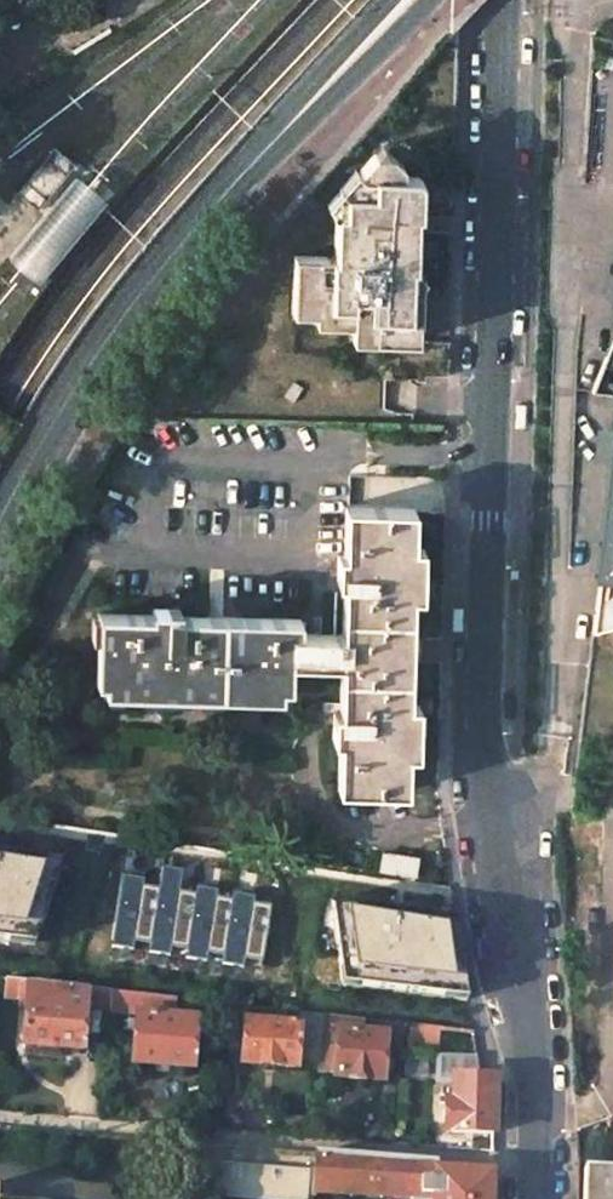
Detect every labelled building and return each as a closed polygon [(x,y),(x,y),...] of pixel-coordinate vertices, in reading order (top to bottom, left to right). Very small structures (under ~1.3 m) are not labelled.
[(351,322),(369,322),(368,335),(382,335),(381,379),(415,380),(415,376),(448,376),(449,338),(418,337),(420,289),(420,279),(411,278),(411,261),(417,261),(419,223),(397,222),(398,206),(419,207),(420,207),(421,168),(420,166),(419,164),(417,163),(415,162),(402,161),(401,153),(387,149),(387,137),(373,136),(354,158),(356,159),(354,177),(338,179),(340,203),(344,204),(343,231),(353,232),(353,241),(331,240),(333,248),(292,247),(289,310),(301,310),(301,304),(319,305),(351,306),(351,318),(351,322)] [(387,149),(401,153),(400,150),(389,137),(387,137),(387,149)] [(77,170),(52,149),(12,193),(37,215),(77,170)] [(354,177),(356,159),(354,158),(351,155),(333,174),(336,176),(338,179),(354,177)] [(340,203),(338,179),(336,176),(320,193),(326,201),(340,203)] [(323,205),(331,240),(353,241),(353,232),(343,231),(344,204),(340,203),(326,201),(323,205)] [(397,222),(419,223),(419,207),(398,206),(397,222)] [(319,317),(351,318),(351,306),(319,305),(319,317)] [(351,322),(350,334),(368,335),(369,322),(351,322)] [(591,390),(612,392),(612,334),(591,390)] [(294,402),(303,388),(293,381),(284,396),(294,402)] [(593,631),(612,626),(612,456),(593,631)] [(414,509),(344,507),(343,555),(337,555),(337,584),(342,583),(341,635),(340,664),(340,713),(333,712),(333,741),(339,742),(338,790),(407,791),(414,509)] [(151,616),(98,614),(96,680),(298,686),(299,663),(300,634),(300,619),(180,616),(180,610),(151,609),(151,616)] [(341,635),(300,634),(299,663),(340,664),(341,635)] [(0,814),(0,853),(396,918),(400,880),(0,814)] [(380,871),(414,877),(417,858),(383,853),(380,871)] [(329,953),(5,903),(0,939),(324,989),(329,953)] [(111,990),(5,979),(4,997),(27,999),(86,1003),(110,1004),(111,990)] [(163,996),(141,994),(139,1014),(162,1017),(163,996)] [(86,1003),(27,999),(23,1044),(27,1045),(26,1053),(49,1055),(49,1046),(82,1049),(86,1003)] [(246,1006),(225,1004),(223,1038),(244,1040),(245,1021),(246,1006)] [(299,1025),(245,1021),(244,1040),(242,1063),(296,1067),(297,1064),(317,1066),(318,1046),(322,1014),(300,1012),(299,1025)] [(139,1014),(136,1014),(132,1063),(192,1068),(196,1019),(163,1017),(162,1017),(139,1014)] [(334,1073),(334,1077),(382,1082),(386,1035),(360,1032),(361,1019),(322,1014),(318,1046),(336,1048),(334,1073)] [(336,1048),(318,1046),(317,1066),(316,1072),(334,1073),(336,1048)] [(492,1133),(494,1079),(479,1079),(471,1078),(471,1073),(478,1074),(475,1054),(440,1053),(439,1077),(453,1078),(453,1101),(447,1100),(447,1133),(492,1133)] [(298,1151),(242,1146),(240,1189),(296,1192),(298,1151)] [(317,1154),(298,1151),(296,1192),(315,1193),(317,1154)] [(437,1164),(317,1154),(315,1193),(436,1198),(436,1171),(437,1164)] [(436,1171),(436,1198),(435,1198),(491,1198),(491,1174),(436,1171)] [(586,1174),(585,1198),(612,1198),(612,1176),(586,1174)]
